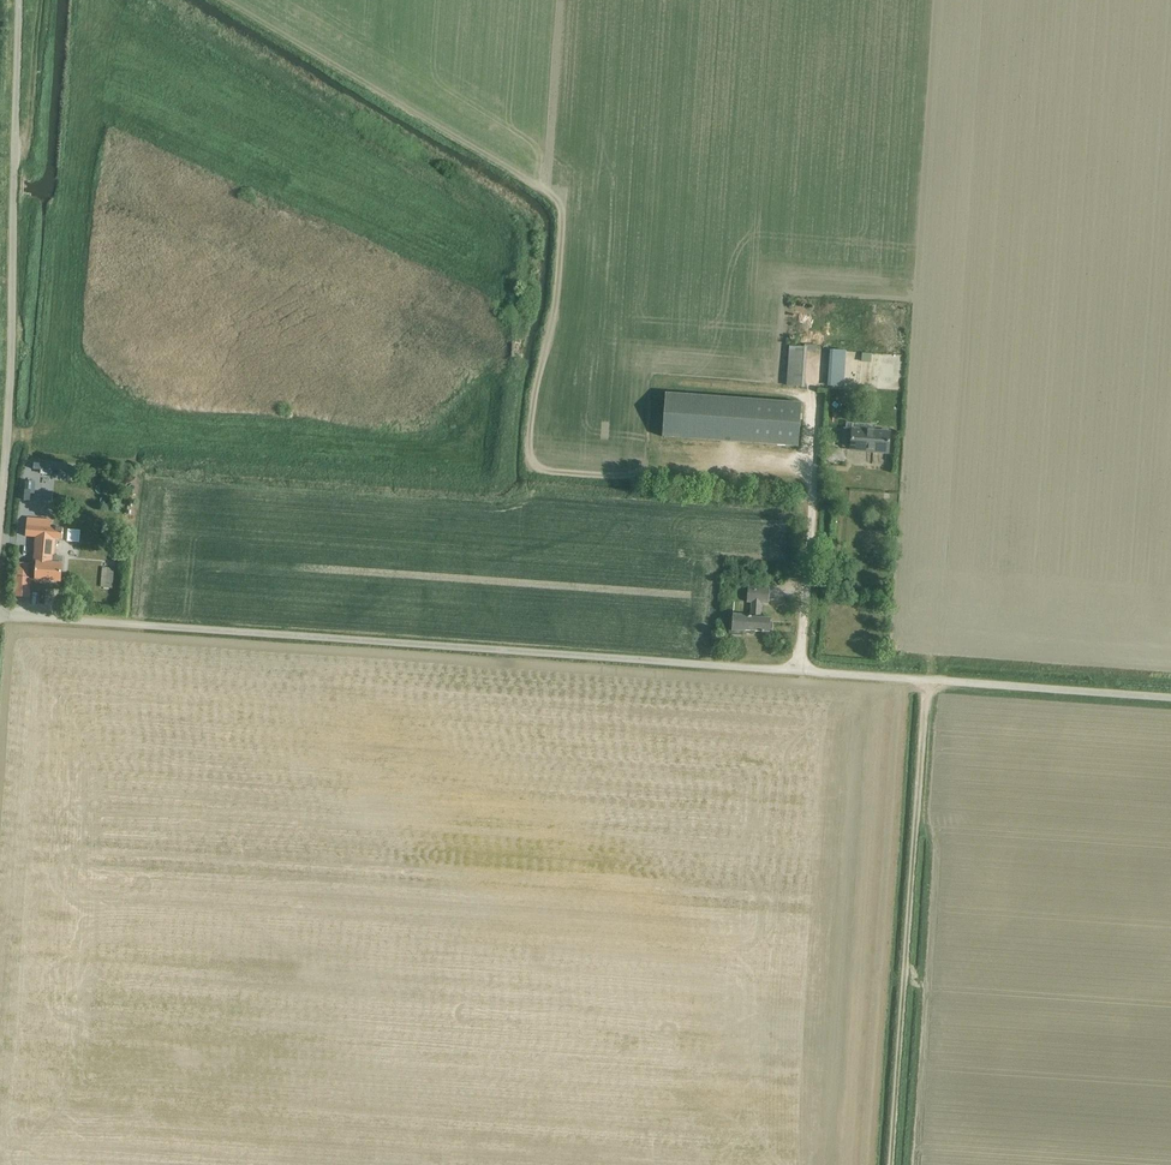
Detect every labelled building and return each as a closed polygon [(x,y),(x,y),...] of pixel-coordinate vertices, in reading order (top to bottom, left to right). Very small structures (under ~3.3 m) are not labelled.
[(802,349),(784,348),(782,389),(800,389),(802,349)] [(844,387),(847,351),(830,350),(827,386),(844,387)] [(797,447),(800,404),(667,394),(664,437),(797,447)] [(903,394),(895,394),(893,420),(901,421),(903,394)] [(852,430),(851,448),(873,450),(873,452),(888,453),(890,432),(852,430)] [(30,463),(29,472),(47,475),(49,466),(30,463)] [(66,477),(66,467),(53,467),(53,477),(66,477)] [(29,502),(30,481),(21,481),(20,501),(29,502)] [(62,539),(63,529),(50,528),(51,520),(27,519),(25,536),(36,537),(34,562),(37,562),(36,580),(61,582),(62,560),(58,560),(58,563),(52,563),(52,556),(54,556),(55,539),(62,539)] [(15,594),(29,595),(30,578),(28,578),(29,566),(19,566),(18,574),(16,574),(15,594)] [(103,568),(102,588),(112,588),(114,569),(103,568)] [(770,633),(771,619),(760,618),(761,603),(769,604),(770,588),(748,587),(747,602),(752,603),(751,617),(749,617),(749,618),(744,617),(745,616),(733,615),(732,630),(770,633)] [(980,1071),(981,1064),(959,1061),(958,1067),(980,1071)]
